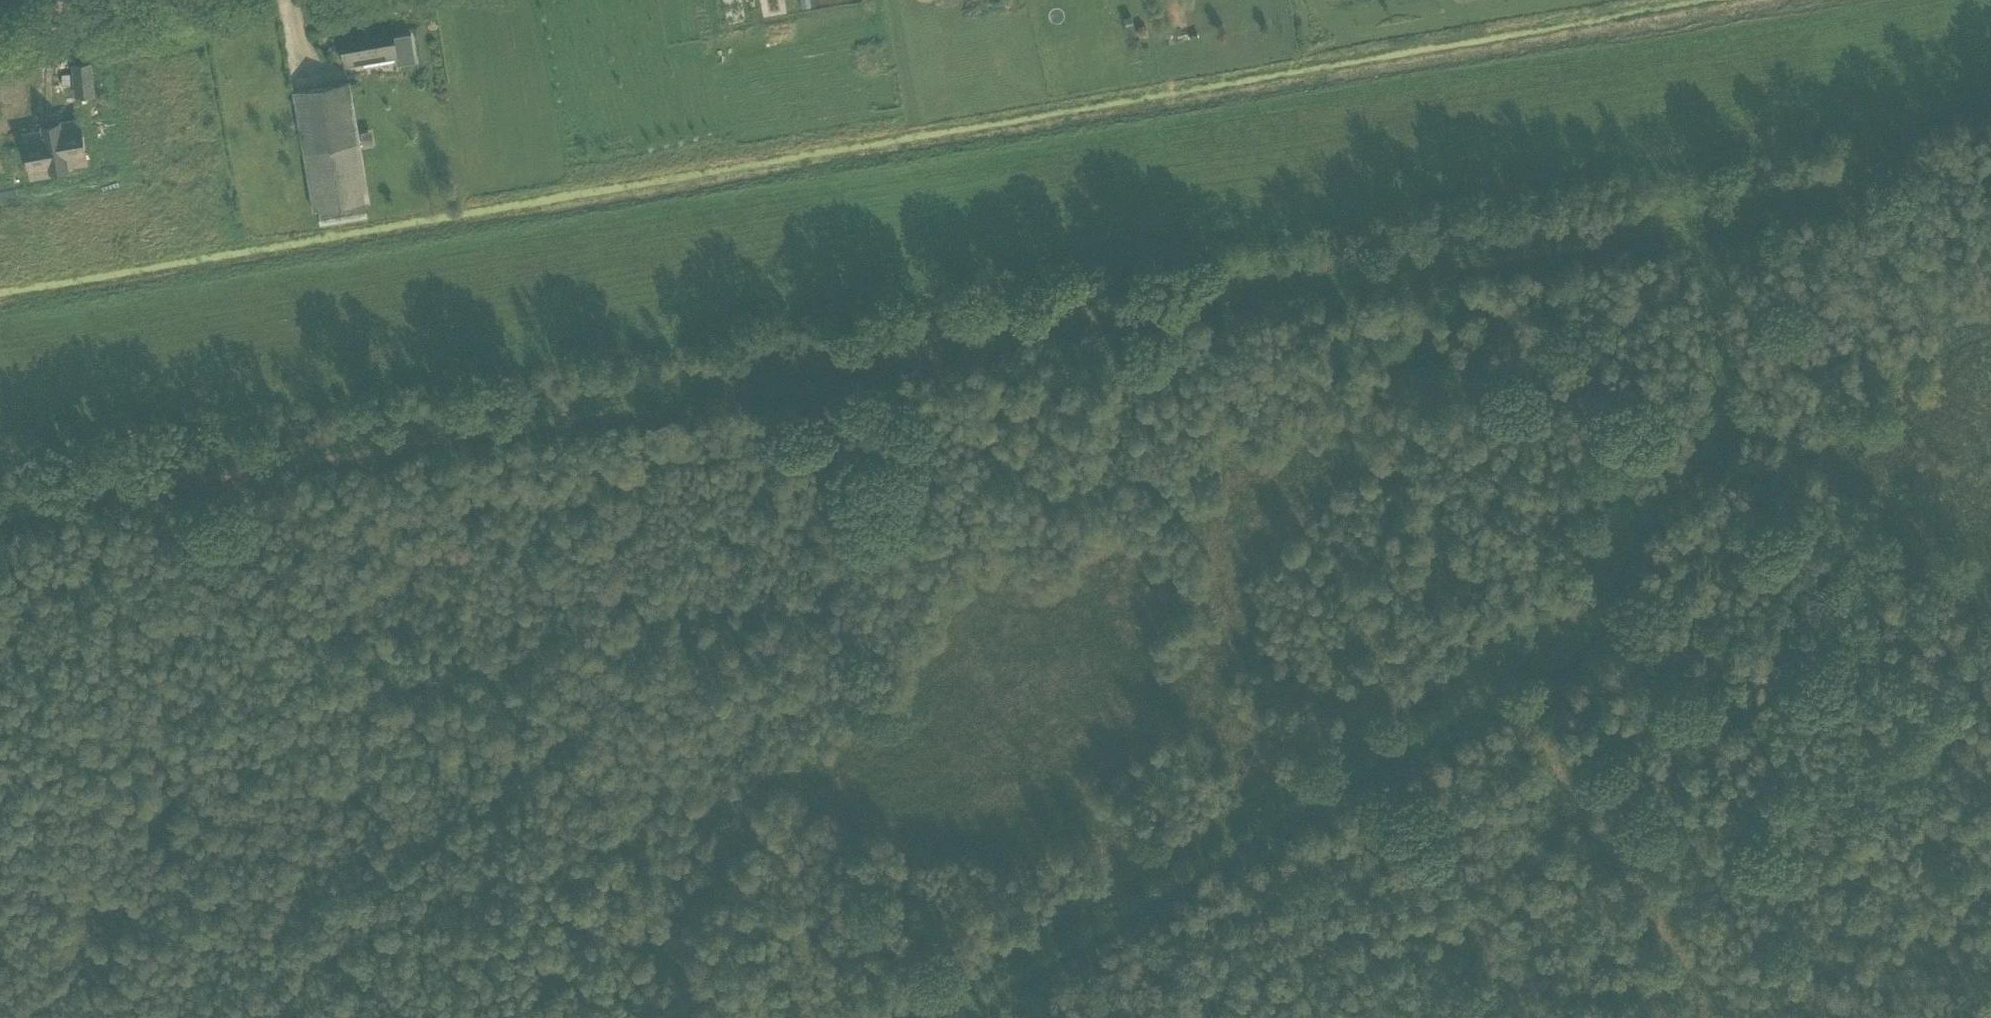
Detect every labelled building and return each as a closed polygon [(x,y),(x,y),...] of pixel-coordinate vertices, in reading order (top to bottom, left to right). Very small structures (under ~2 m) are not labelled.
[(802,8),(811,7),(810,0),(801,0),(802,8)] [(394,37),(391,24),(362,29),(361,26),(340,30),(347,64),(397,55),(398,65),(416,62),(411,34),(394,37)] [(95,95),(92,63),(73,65),(76,97),(95,95)] [(350,83),(293,92),(313,212),(319,211),(366,204),(370,204),(350,83)] [(43,138),(25,141),(30,170),(48,167),(49,173),(70,169),(70,166),(68,159),(85,156),(79,126),(62,129),(61,125),(41,129),(43,138)]
